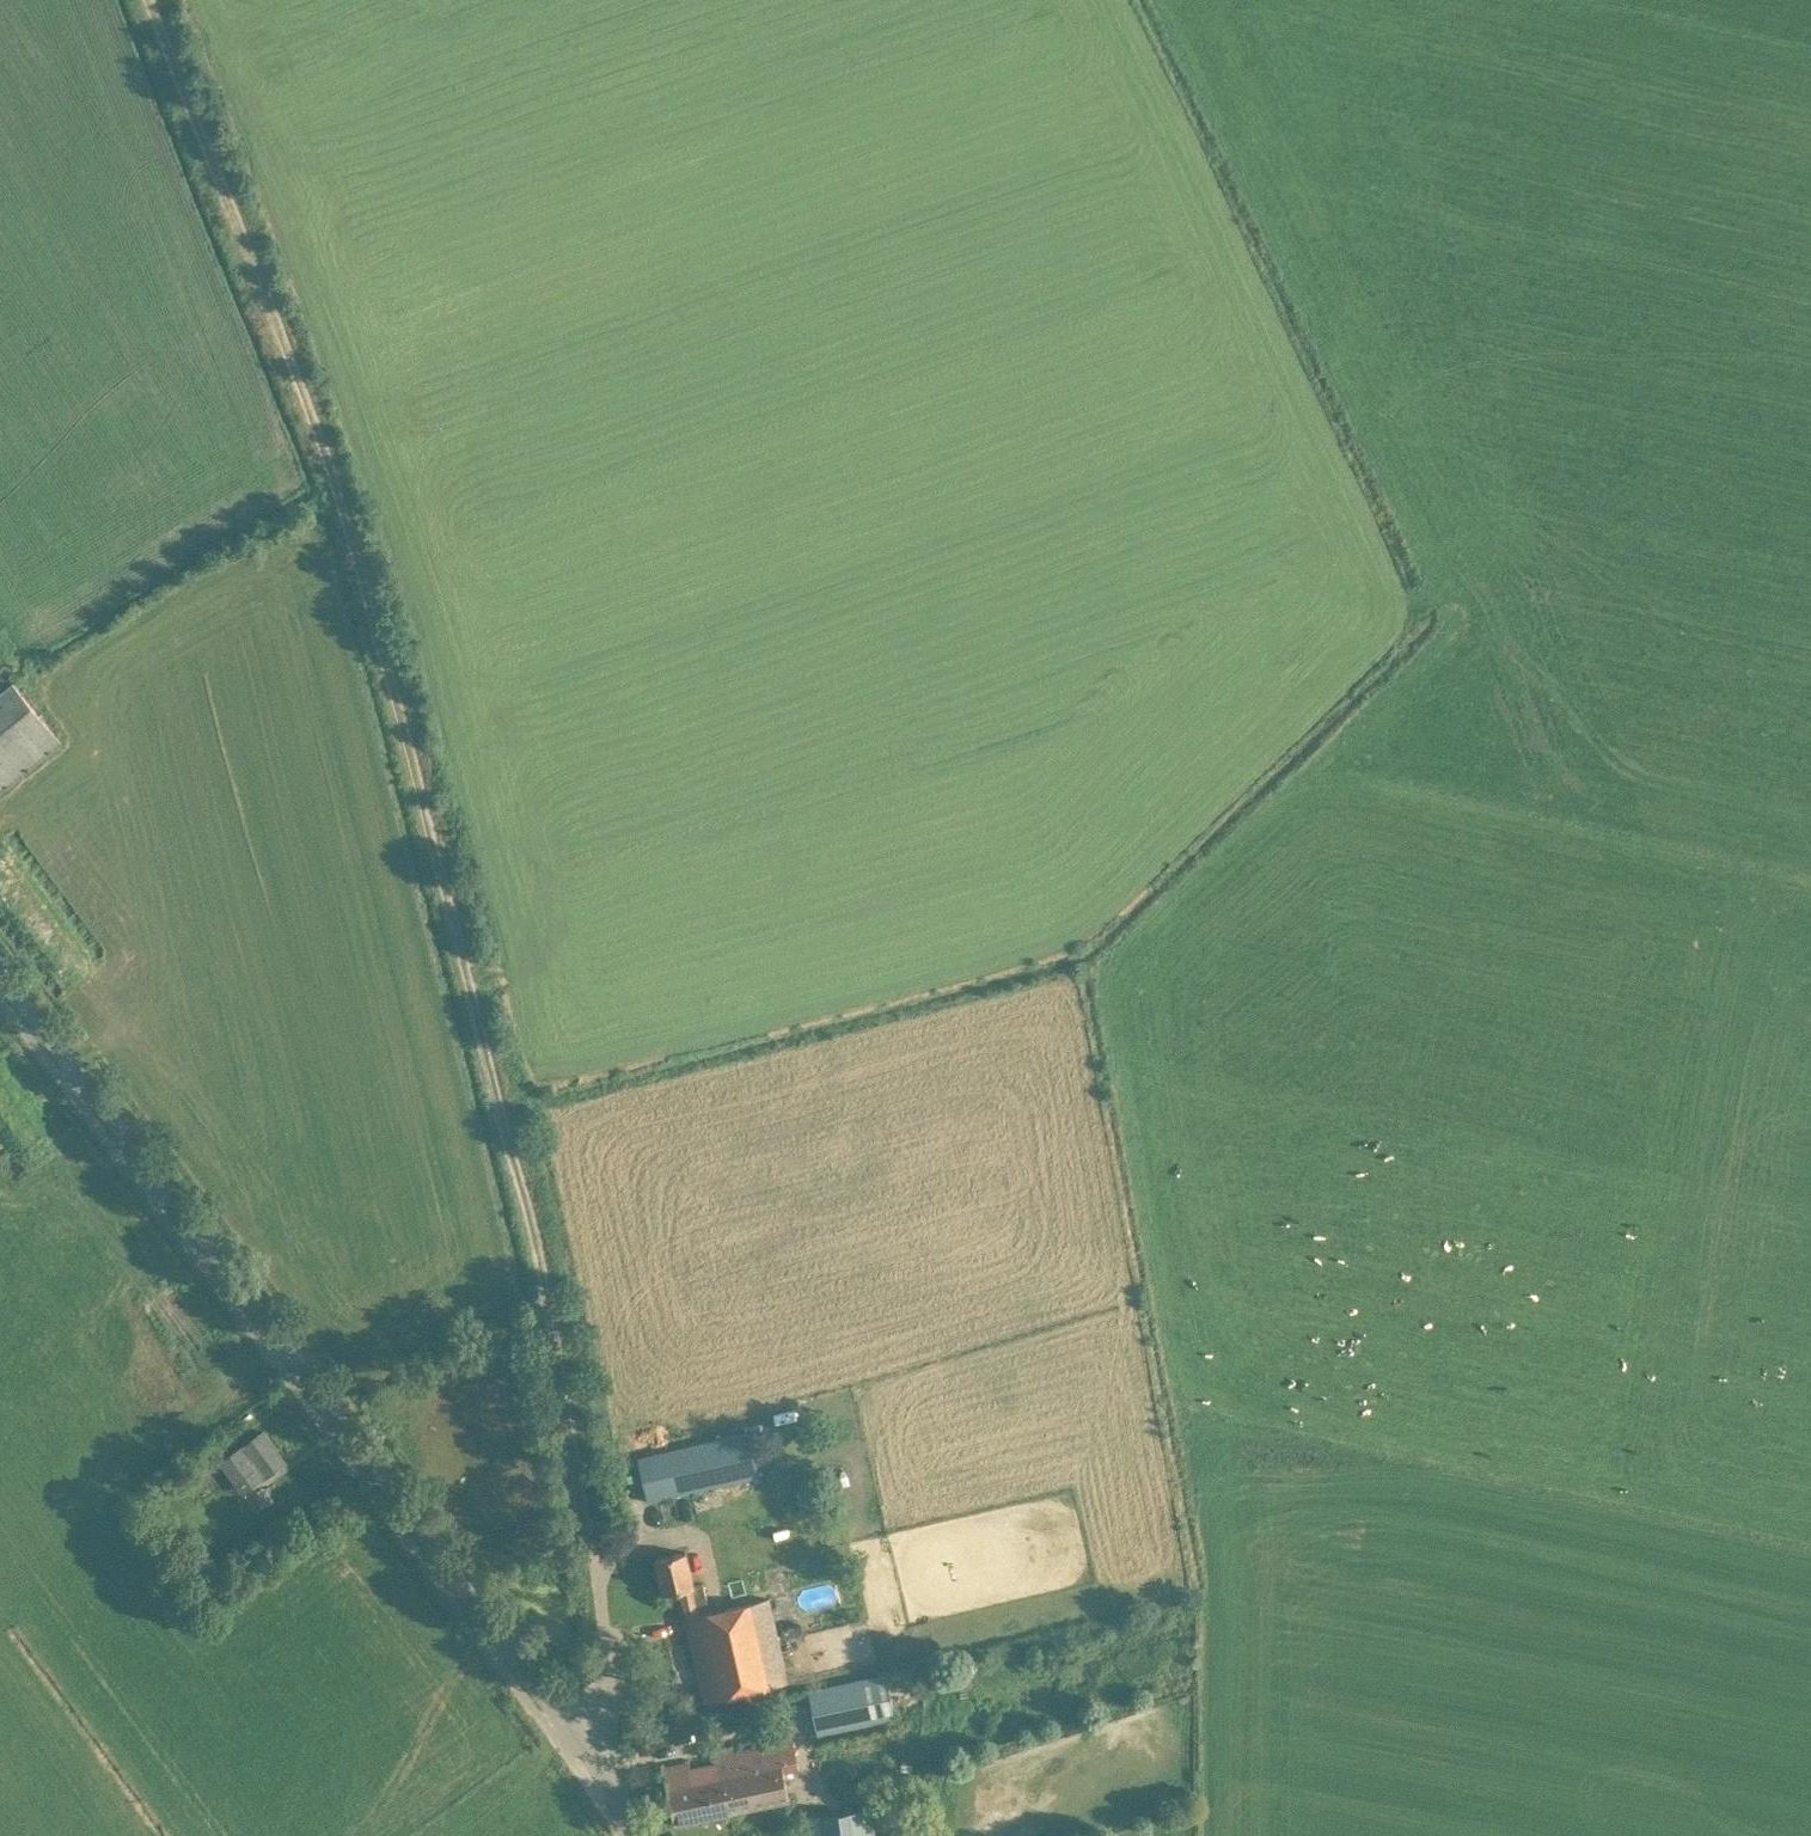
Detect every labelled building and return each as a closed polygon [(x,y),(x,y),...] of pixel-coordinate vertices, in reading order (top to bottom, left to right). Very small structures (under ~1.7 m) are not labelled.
[(14,680),(0,692),(0,794),(64,743),(14,680)] [(244,1492),(266,1476),(286,1462),(263,1431),(221,1461),(244,1492)] [(649,1501),(673,1496),(761,1476),(751,1432),(639,1457),(649,1501)] [(847,1467),(836,1470),(842,1491),(853,1488),(847,1467)] [(826,1483),(798,1487),(802,1512),(830,1507),(826,1483)] [(706,1701),(729,1696),(791,1682),(772,1598),(711,1612),(704,1581),(697,1582),(690,1551),(656,1558),(664,1593),(679,1590),(706,1701)] [(973,1662),(959,1666),(962,1675),(975,1671),(973,1662)] [(818,1731),(895,1715),(886,1675),(809,1690),(818,1731)] [(687,1763),(663,1768),(675,1823),(698,1818),(789,1799),(784,1773),(799,1770),(793,1739),(788,1740),(787,1735),(779,1736),(780,1742),(777,1742),(778,1746),(714,1759),(715,1762),(693,1767),(692,1762),(687,1763)] [(873,1810),(809,1818),(811,1835),(876,1835),(873,1810)]
